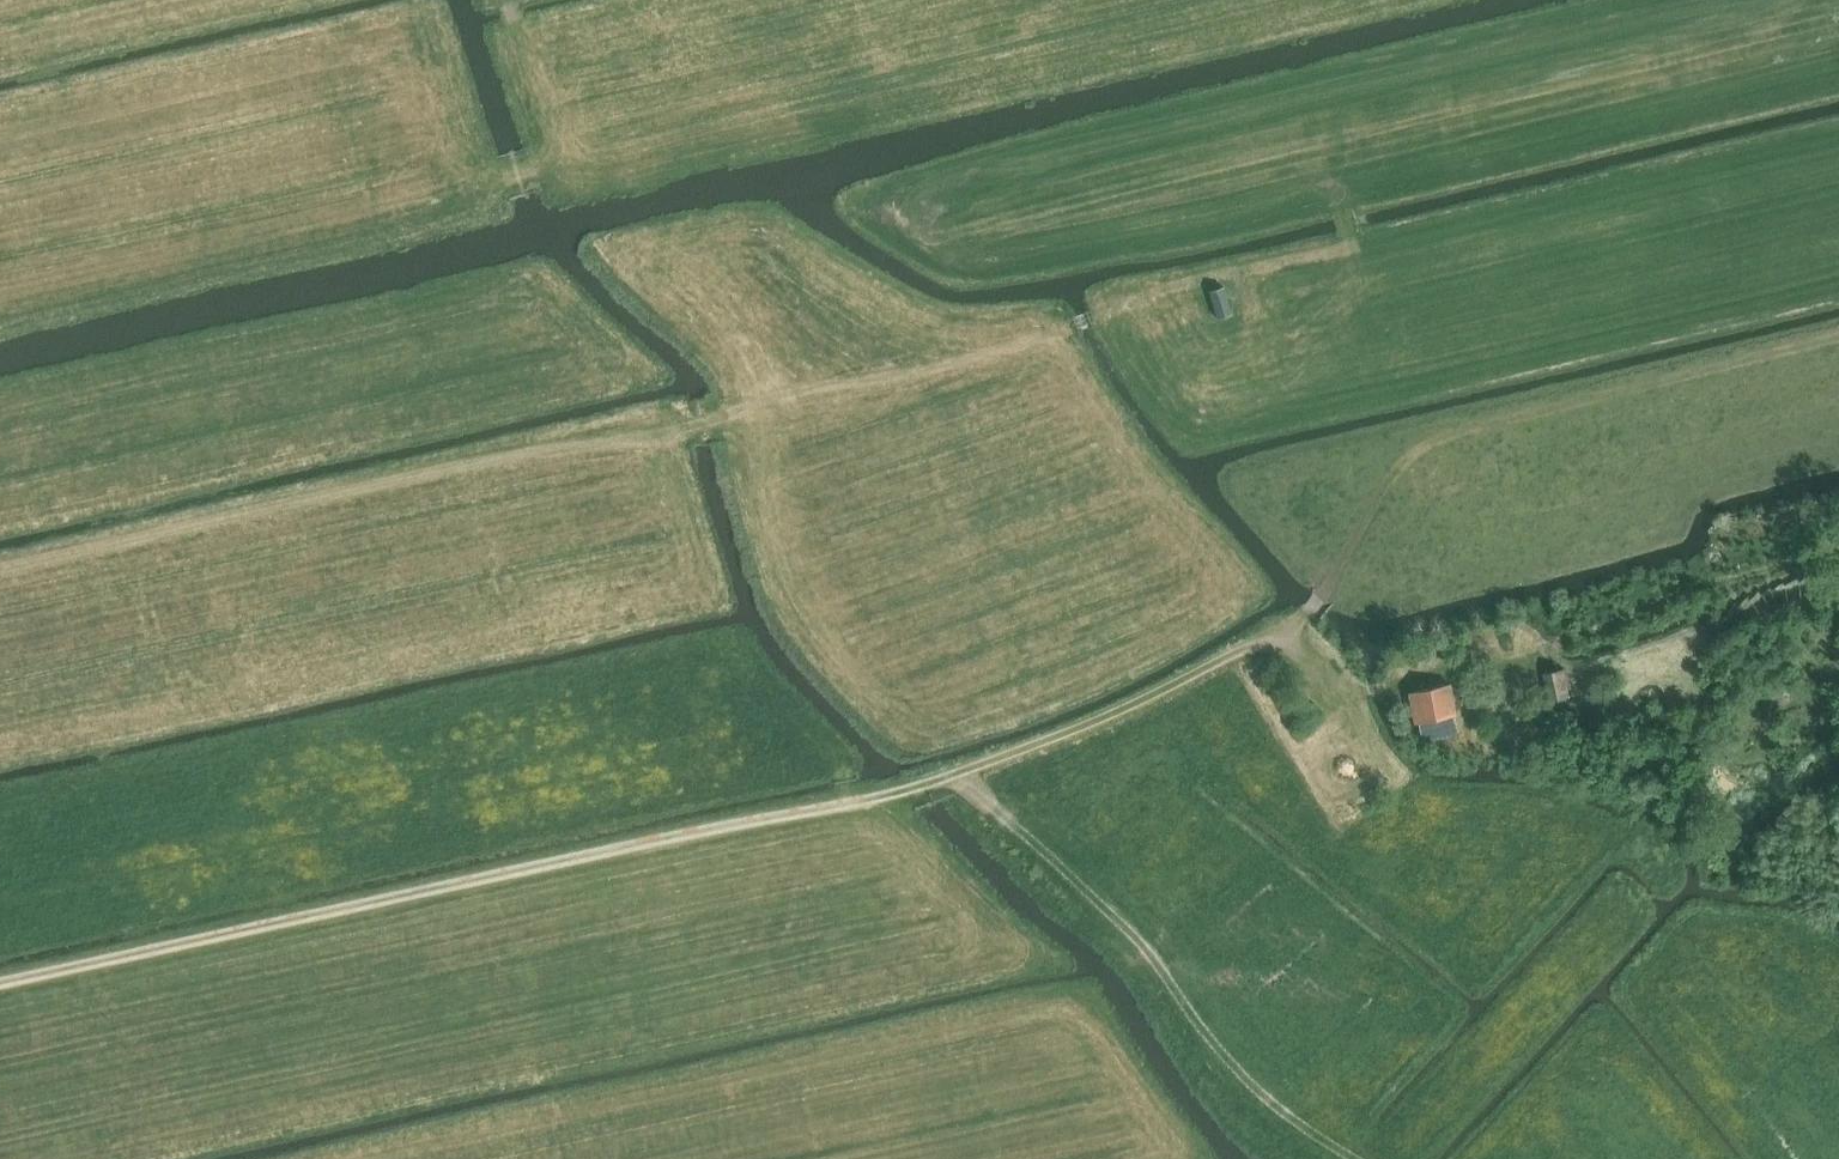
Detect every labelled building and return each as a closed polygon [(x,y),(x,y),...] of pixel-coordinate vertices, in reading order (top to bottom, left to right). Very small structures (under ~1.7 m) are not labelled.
[(1201,293),(1224,362),(1253,356),(1233,284),(1201,293)] [(1564,667),(1543,671),(1549,700),(1551,699),(1569,696),(1564,667)] [(1415,724),(1456,716),(1450,685),(1408,694),(1415,724)]
